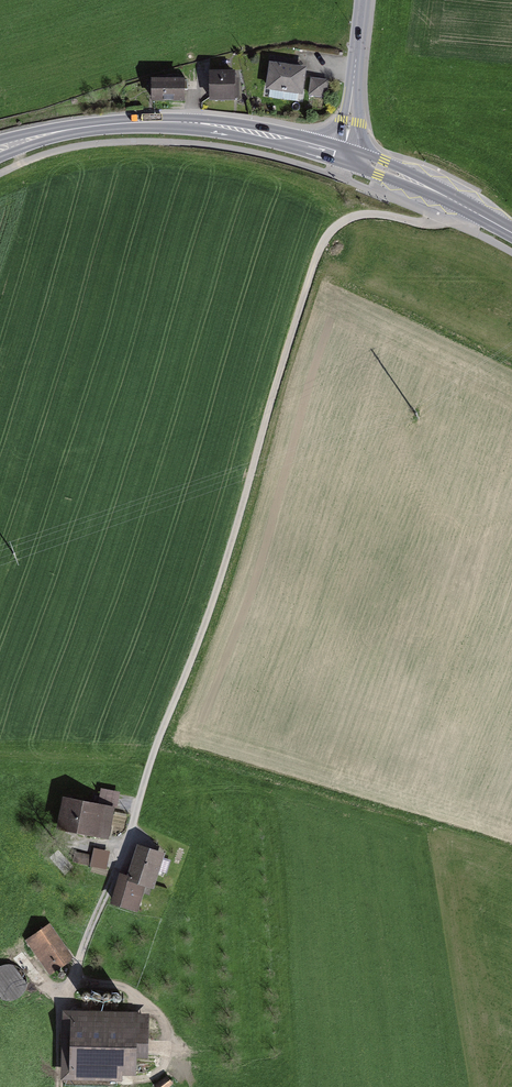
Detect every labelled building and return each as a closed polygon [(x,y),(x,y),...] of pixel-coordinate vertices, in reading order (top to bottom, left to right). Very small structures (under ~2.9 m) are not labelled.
[(307,69),(270,64),(266,92),(303,97),(307,69)] [(234,73),(210,74),(211,103),(235,102),(234,73)] [(185,83),(152,82),(152,104),(185,105),(185,83)] [(329,85),(312,82),(309,99),(326,102),(329,85)] [(96,806),(63,799),(57,830),(108,840),(118,792),(100,789),(96,806)] [(108,866),(111,848),(93,845),(90,864),(108,866)] [(164,855),(137,846),(127,878),(120,876),(111,905),(139,913),(147,887),(154,889),(164,855)] [(51,928),(28,943),(51,978),(74,963),(51,928)] [(22,981),(12,961),(0,967),(0,977),(1,977),(8,989),(22,981)] [(148,1014),(65,1013),(64,1083),(136,1084),(136,1060),(147,1060),(148,1014)] [(175,1082),(171,1076),(157,1084),(159,1086),(167,1086),(175,1082)]
